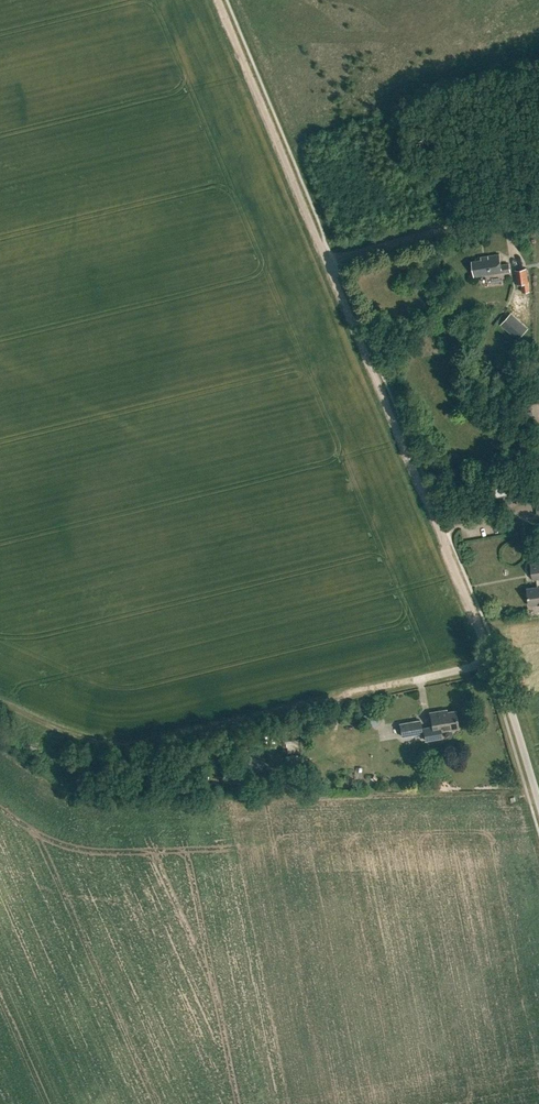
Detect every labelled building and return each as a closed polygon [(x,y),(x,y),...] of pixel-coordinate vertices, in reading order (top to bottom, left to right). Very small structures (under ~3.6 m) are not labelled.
[(481,259),(471,260),(473,276),(510,271),(509,263),(501,264),(500,253),(480,256),(481,259)] [(517,283),(522,283),(523,292),(530,291),(526,268),(515,270),(517,283)] [(527,328),(511,314),(502,324),(518,338),(527,328)] [(491,521),(492,533),(501,532),(500,520),(491,521)] [(532,562),(534,577),(538,577),(538,585),(528,587),(531,604),(538,603),(538,561),(532,562)] [(370,722),(377,715),(370,708),(364,715),(370,722)] [(429,712),(432,726),(423,728),(425,740),(441,737),(440,730),(458,727),(455,709),(446,711),(446,709),(429,712)] [(398,722),(400,736),(422,732),(419,718),(398,722)]
